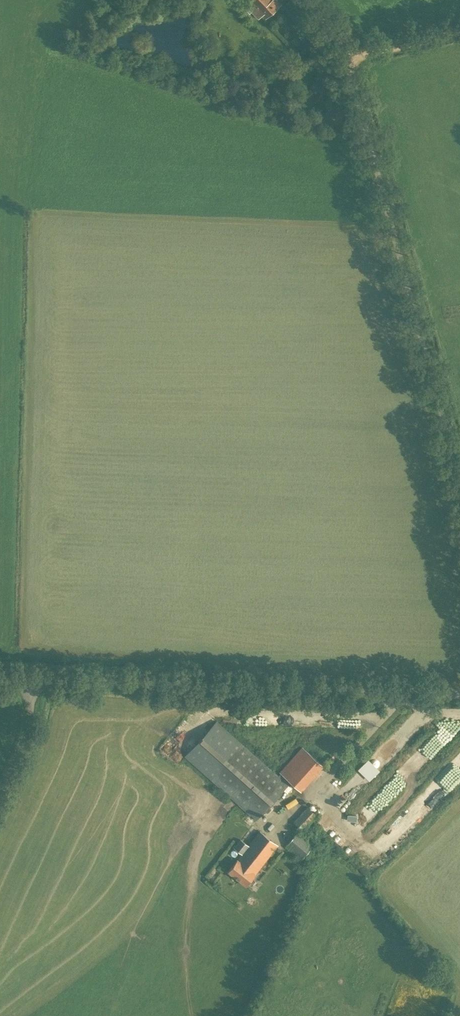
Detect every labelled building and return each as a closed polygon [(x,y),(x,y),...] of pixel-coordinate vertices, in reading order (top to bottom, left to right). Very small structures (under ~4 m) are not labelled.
[(247,1),(241,7),(246,11),(250,8),(252,11),(251,12),(258,19),(261,16),(264,19),(281,4),(277,0),(246,0),(247,1)] [(195,66),(212,66),(211,55),(195,55),(195,66)] [(256,821),(288,785),(217,722),(185,757),(256,821)] [(280,773),(290,782),(299,790),(322,764),(302,747),(280,773)] [(338,781),(335,785),(342,792),(346,788),(338,781)] [(302,830),(317,815),(307,806),(292,821),(302,830)] [(256,873),(277,845),(259,831),(248,845),(240,839),(233,847),(241,853),(237,858),(237,859),(227,871),(246,886),(256,873)] [(299,831),(285,846),(300,859),(313,843),(299,831)]
